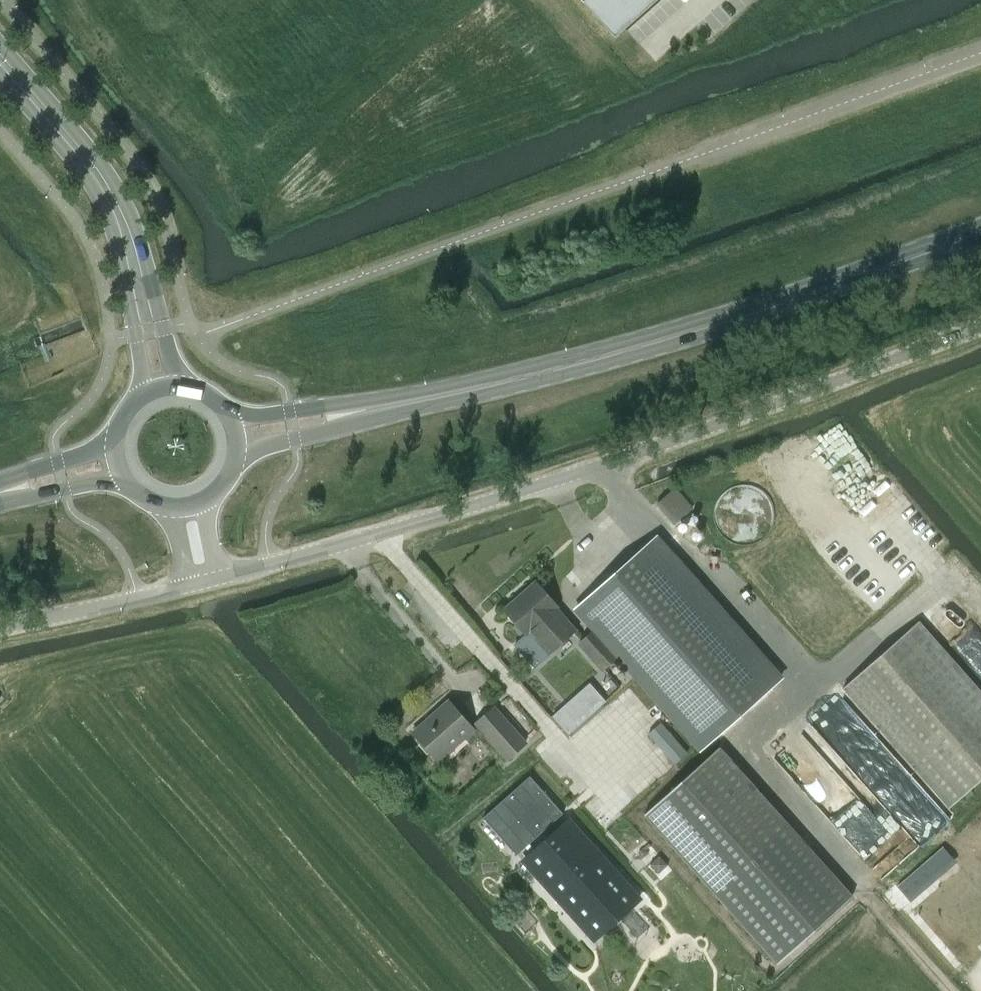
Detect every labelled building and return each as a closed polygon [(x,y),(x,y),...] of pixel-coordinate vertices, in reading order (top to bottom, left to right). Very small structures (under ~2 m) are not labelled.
[(616,36),(657,0),(583,0),(616,36)] [(678,523),(696,505),(676,484),(657,502),(678,523)] [(654,541),(580,606),(705,747),(779,681),(824,638),(711,522),(670,558),(654,541)] [(537,581),(505,610),(527,636),(531,633),(550,654),(578,630),(558,608),(560,607),(537,581)] [(844,687),(952,806),(980,779),(980,688),(919,619),(844,687)] [(595,630),(580,644),(604,670),(619,657),(595,630)] [(429,722),(416,734),(423,742),(419,745),(428,754),(431,752),(438,760),(441,757),(443,759),(453,750),(451,748),(473,729),(450,703),(437,715),(437,714),(429,721),(429,722)] [(495,708),(477,724),(509,759),(527,743),(495,708)] [(677,762),(690,750),(673,733),(661,745),(677,762)] [(713,893),(790,824),(721,747),(643,817),(712,894),(713,893)] [(530,775),(483,817),(514,852),(517,855),(554,821),(564,813),(530,775)] [(790,824),(713,893),(777,965),(853,896),(790,824)] [(562,826),(524,860),(586,929),(595,939),(640,898),(576,827),(574,829),(569,833),(562,826)]
